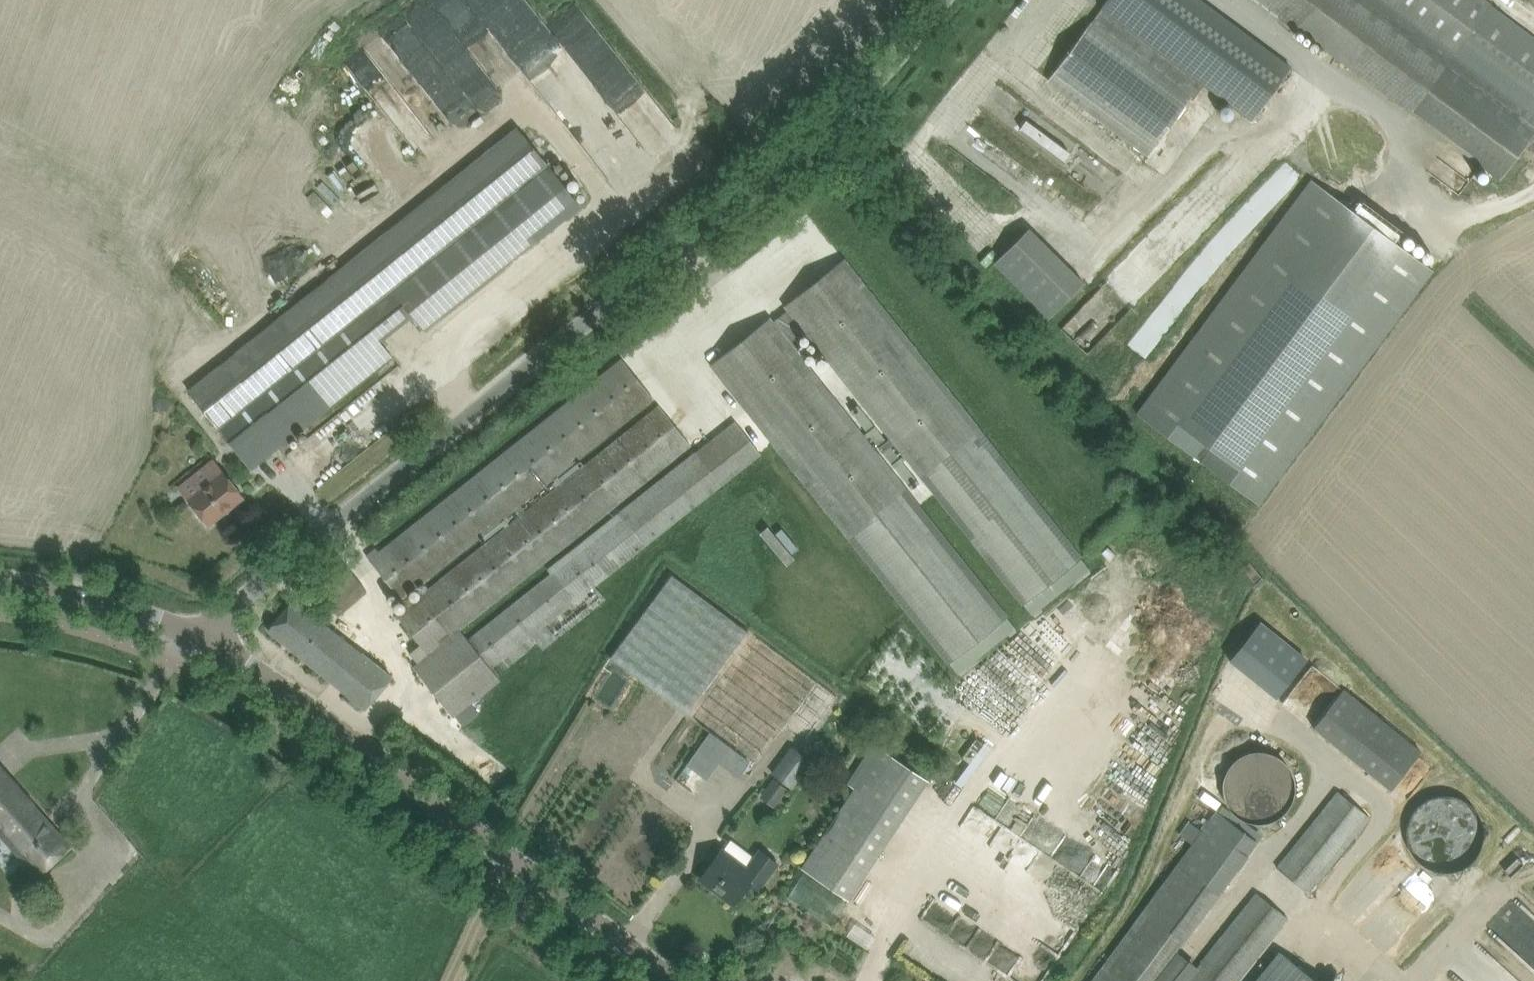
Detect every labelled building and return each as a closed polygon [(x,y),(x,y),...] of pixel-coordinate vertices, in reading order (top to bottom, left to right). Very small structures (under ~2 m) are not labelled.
[(519,74),(466,0),(435,0),(498,89),(519,74)] [(1048,79),(1149,154),(1205,84),(1253,120),(1291,68),(1200,0),(1107,0),(1048,79)] [(1318,43),(1500,180),(1524,147),(1533,154),(1533,38),(1484,0),(1260,0),(1318,43)] [(626,86),(636,79),(582,4),(553,25),(639,144),(658,130),(626,86)] [(409,21),(349,68),(380,108),(401,92),(408,101),(425,87),(453,123),(475,105),(409,21)] [(1107,195),(1124,171),(1020,99),(1016,105),(1026,112),(1023,115),(1036,124),(1025,139),(1107,195)] [(247,406),(279,447),(392,356),(381,340),(413,314),(425,328),(580,203),(515,125),(187,388),(219,429),(247,406)] [(1137,413),(1136,414),(1258,505),(1259,504),(1433,271),(1396,243),(1387,236),(1394,227),(1384,220),(1377,229),(1347,206),(1311,180),(1137,413)] [(1159,210),(1102,271),(1102,283),(1061,325),(1088,351),(1160,275),(1159,210)] [(1085,279),(1029,225),(993,262),(1049,316),(1085,279)] [(772,323),(769,319),(711,365),(936,648),(937,648),(958,674),(1016,628),(995,602),(996,601),(783,334),(797,322),(1010,589),(1011,589),(1032,615),(1090,569),(1069,543),(1070,542),(845,259),(786,306),(789,309),(772,323)] [(401,598),(653,398),(622,359),(379,552),(376,547),(367,554),(401,598)] [(392,373),(388,377),(395,385),(399,382),(392,373)] [(386,378),(383,380),(390,389),(394,386),(386,378)] [(382,382),(378,385),(385,393),(389,390),(382,382)] [(375,386),(371,389),(379,398),(383,395),(375,386)] [(369,390),(366,393),(374,402),(378,399),(369,390)] [(365,394),(361,397),(369,406),(373,403),(365,394)] [(359,398),(356,401),(364,410),(368,407),(359,398)] [(354,402),(348,407),(360,421),(367,416),(354,402)] [(659,405),(397,614),(420,645),(410,652),(417,663),(413,666),(454,716),(456,715),(463,724),(478,712),(471,703),(474,701),(500,681),(497,675),(536,644),(544,649),(606,600),(603,596),(598,589),(596,586),(761,456),(735,419),(546,569),(550,573),(469,638),(461,629),(690,444),(659,405)] [(247,406),(219,429),(251,469),(279,447),(247,406)] [(355,418),(347,409),(343,412),(351,421),(355,418)] [(349,422),(342,414),(339,416),(346,425),(349,422)] [(344,426),(337,418),(331,422),(338,431),(344,426)] [(321,429),(312,436),(315,441),(324,434),(321,429)] [(291,452),(287,455),(292,461),(296,458),(291,452)] [(182,485),(179,487),(187,498),(209,525),(245,497),(222,469),(214,459),(194,475),(182,485)] [(340,558),(312,582),(337,613),(366,590),(340,558)] [(672,575),(611,657),(635,675),(678,708),(687,714),(688,715),(748,632),(672,575)] [(293,599),(268,629),(365,709),(391,677),(376,664),(361,652),(332,629),(309,611),(293,599)] [(1259,619),(1229,658),(1277,694),(1306,656),(1259,619)] [(698,746),(687,765),(707,779),(724,756),(736,764),(741,754),(756,765),(786,724),(794,714),(813,728),(835,697),(759,640),(699,723),(708,730),(698,746)] [(1343,688),(1313,726),(1393,787),(1423,749),(1343,688)] [(854,788),(801,868),(849,900),(929,780),(874,743),(847,783),(854,788)] [(792,788),(812,762),(791,747),(771,773),(792,788)] [(1270,800),(1278,754),(1233,747),(1225,792),(1270,800)] [(69,844),(0,765),(0,829),(38,872),(69,844)] [(775,806),(788,789),(767,774),(759,786),(765,791),(761,797),(775,806)] [(1310,893),(1371,818),(1337,791),(1276,866),(1310,893)] [(1177,951),(1258,841),(1216,811),(1090,980),(1155,980),(1177,951)] [(1469,824),(1405,889),(1422,906),(1486,841),(1469,824)] [(753,869),(751,872),(721,850),(700,878),(734,904),(746,888),(749,883),(758,889),(778,863),(764,853),(752,869),(753,869)] [(1289,920),(1255,892),(1196,966),(1184,980),(1240,980),(1289,920)] [(1155,980),(1184,980),(1196,966),(1177,951),(1155,980)] [(1283,952),(1260,980),(1319,980),(1283,952)]
